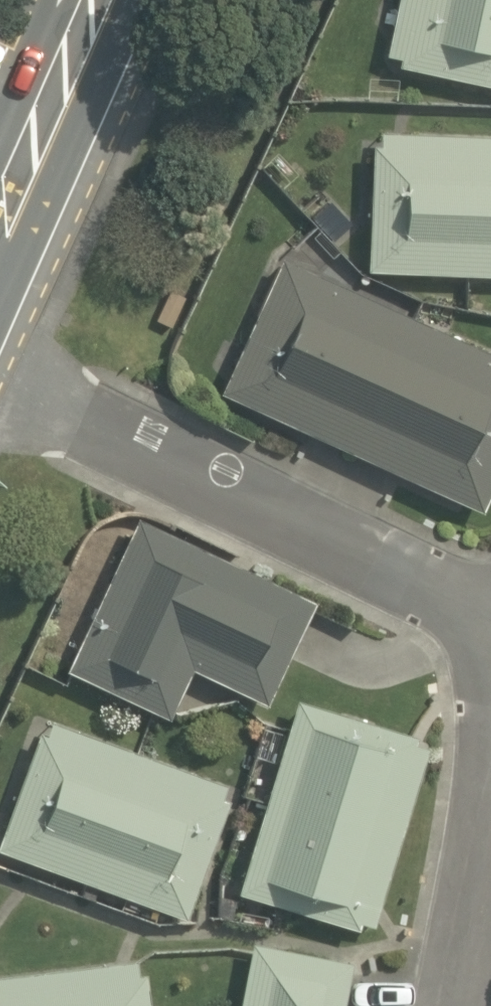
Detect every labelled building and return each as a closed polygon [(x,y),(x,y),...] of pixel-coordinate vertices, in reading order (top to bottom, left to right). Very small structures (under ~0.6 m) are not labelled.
[(385,70),(490,92),(490,0),(400,0),(385,70)] [(364,270),(490,278),(490,132),(374,125),(364,270)] [(217,393),(478,517),(490,488),(490,351),(283,253),(217,393)] [(58,672),(168,724),(193,672),(257,703),(310,593),(136,510),(58,672)] [(326,909),(323,919),(382,935),(434,749),(271,704),(220,890),(213,912),(275,929),(284,897),(326,909)] [(0,816),(0,854),(196,923),(242,792),(34,718),(0,816)] [(255,944),(239,1005),(350,1005),(359,971),(255,944)] [(145,963),(0,978),(0,1005),(149,1005),(145,963)]
